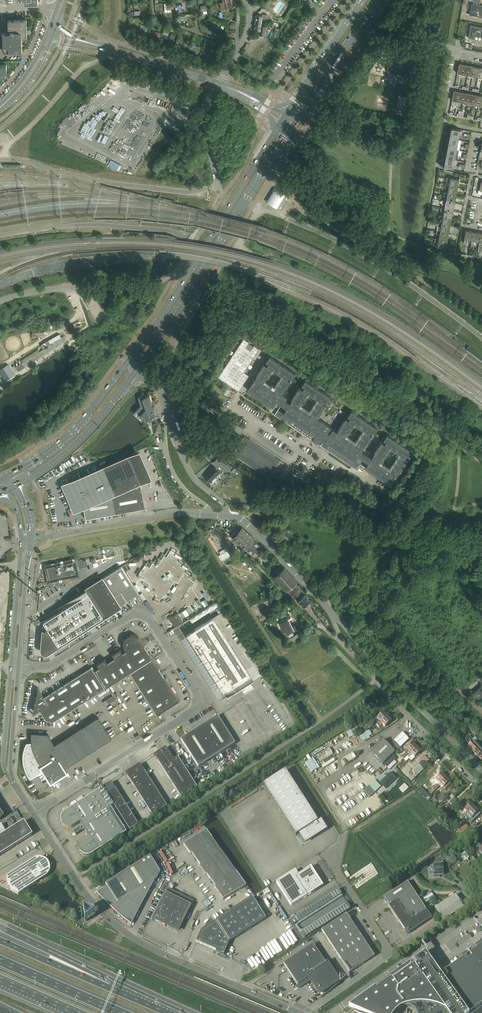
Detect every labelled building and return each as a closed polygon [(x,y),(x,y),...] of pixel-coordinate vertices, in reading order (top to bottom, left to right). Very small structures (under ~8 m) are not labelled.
[(224,2),(221,3),(222,10),(236,6),(234,0),(232,0),(224,2)] [(473,15),(481,17),(481,6),(479,5),(479,6),(477,5),(472,4),(470,14),(473,15)] [(27,19),(8,20),(9,32),(3,33),(4,51),(22,51),(22,38),(27,38),(27,19)] [(261,23),(255,22),(254,30),(260,31),(259,35),(265,35),(266,26),(261,26),(261,23)] [(471,25),(472,25),(469,38),(468,38),(474,39),(475,36),(481,37),(481,27),(471,25)] [(410,70),(398,68),(391,66),(389,72),(409,76),(410,70)] [(450,181),(449,186),(458,187),(459,180),(447,177),(446,180),(450,181)] [(458,187),(449,186),(446,185),(445,188),(448,189),(448,193),(456,195),(458,187)] [(281,211),(289,197),(286,195),(275,188),(274,188),(266,201),(267,202),(277,209),(281,211)] [(456,195),(448,193),(444,193),(443,196),(447,196),(446,201),(455,203),(456,195)] [(455,203),(446,201),(443,200),(442,203),(446,204),(445,208),(453,210),(455,203)] [(453,210),(445,208),(441,208),(441,211),(444,212),(443,216),(452,218),(453,210)] [(452,218),(443,216),(440,216),(439,219),(443,219),(442,224),(450,226),(452,218)] [(449,233),(450,226),(442,224),(436,223),(436,225),(438,226),(441,227),(440,231),(449,233)] [(474,232),(466,230),(464,242),(467,243),(467,240),(472,240),(474,232)] [(449,233),(440,231),(437,231),(436,234),(440,235),(439,239),(447,241),(449,233)] [(481,233),(474,232),(472,240),(471,244),(474,244),(475,241),(479,242),(481,233)] [(447,241),(439,239),(435,238),(435,241),(438,242),(437,247),(446,249),(447,241)] [(62,337),(62,338),(64,341),(67,340),(64,336),(63,336),(62,333),(56,336),(49,340),(45,342),(41,345),(43,348),(47,346),(54,341),(62,337)] [(25,366),(64,341),(62,338),(16,367),(18,370),(25,366)] [(244,339),(218,377),(239,391),(249,375),(244,372),(259,349),(254,346),(251,351),(246,347),(249,342),(244,339)] [(372,435),(370,433),(371,431),(374,433),(377,427),(351,410),(348,416),(350,417),(349,420),(346,418),(338,431),(318,417),(326,404),(324,403),(325,400),(328,402),(331,397),(305,380),(302,385),(304,387),(303,389),(300,387),(292,400),(282,394),(290,381),(288,379),(289,377),(292,378),(295,373),(270,356),(266,361),(269,363),(267,365),(265,364),(247,389),(273,407),(277,401),(281,405),(275,415),(311,439),(312,436),(322,443),(321,445),(357,469),(363,459),(368,462),(365,468),(391,485),(403,467),(408,459),(405,457),(407,455),(409,457),(413,451),(387,434),(384,439),(386,441),(385,443),(382,442),(372,457),(362,450),(372,435)] [(144,397),(143,396),(143,395),(138,397),(139,399),(141,405),(136,410),(139,413),(139,414),(144,419),(147,422),(157,418),(154,408),(155,407),(154,405),(152,402),(149,395),(144,397)] [(153,424),(153,425),(154,433),(161,432),(159,423),(153,424)] [(245,436),(244,438),(233,454),(269,478),(281,460),(245,436)] [(139,453),(107,467),(116,513),(145,508),(140,479),(149,475),(139,453)] [(214,466),(204,477),(210,482),(220,472),(214,466)] [(116,513),(107,467),(65,485),(68,492),(67,493),(68,495),(69,495),(75,507),(83,504),(86,519),(116,513)] [(260,546),(253,540),(255,538),(242,527),(239,531),(232,538),(236,542),(245,549),(246,549),(253,555),(260,546)] [(229,557),(226,552),(220,555),(223,560),(229,557)] [(46,568),(45,568),(46,573),(47,575),(48,581),(49,580),(49,582),(60,580),(60,581),(67,580),(67,578),(80,576),(79,572),(80,572),(79,568),(87,566),(86,560),(83,561),(83,559),(76,560),(76,559),(46,566),(46,568)] [(112,572),(85,589),(99,611),(103,616),(120,605),(135,596),(140,603),(143,600),(133,584),(122,566),(112,572)] [(298,582),(285,567),(274,578),(281,586),(280,587),(281,588),(282,587),(287,592),(289,590),(295,596),(301,591),(295,585),(298,582)] [(481,606),(481,599),(470,587),(467,590),(481,606)] [(54,610),(41,618),(44,621),(43,621),(48,628),(44,631),(54,647),(77,633),(74,628),(74,627),(99,611),(85,589),(58,607),(54,610)] [(304,594),(298,600),(304,607),(310,601),(304,594)] [(54,647),(44,631),(43,632),(42,630),(41,631),(40,651),(40,652),(41,653),(41,654),(42,655),(43,656),(45,656),(46,656),(48,655),(122,608),(120,605),(103,616),(99,611),(74,627),(74,628),(77,633),(54,647)] [(188,608),(186,609),(180,613),(183,618),(192,613),(188,608)] [(294,610),(291,613),(298,621),(301,618),(294,610)] [(178,613),(172,617),(171,617),(170,617),(170,618),(169,619),(169,620),(170,620),(170,621),(171,621),(172,622),(175,626),(183,621),(178,613)] [(213,617),(187,634),(224,692),(232,686),(236,692),(242,689),(245,693),(254,687),(247,677),(251,675),(213,617)] [(293,631),(288,620),(281,623),(287,635),(293,631)] [(130,634),(130,635),(126,638),(125,638),(125,639),(124,640),(124,641),(123,642),(123,643),(123,644),(123,645),(124,645),(124,646),(124,647),(124,648),(125,648),(126,651),(123,653),(121,649),(112,654),(112,655),(112,654),(115,658),(108,662),(105,659),(106,659),(105,658),(97,664),(99,667),(96,670),(107,687),(130,672),(157,714),(179,700),(178,698),(165,677),(141,640),(141,639),(140,638),(139,637),(138,636),(137,636),(137,635),(136,635),(135,635),(134,634),(133,634),(132,634),(131,634),(130,634)] [(36,700),(34,710),(34,711),(35,712),(36,711),(40,709),(46,720),(53,721),(105,688),(91,667),(44,697),(41,692),(40,691),(38,691),(38,692),(36,698),(35,700),(36,700)] [(481,698),(481,685),(474,693),(480,700),(481,698)] [(473,710),(467,704),(462,709),(468,715),(473,710)] [(377,718),(380,723),(387,717),(385,715),(385,714),(384,713),(383,713),(377,718)] [(207,723),(193,732),(193,733),(185,737),(180,740),(198,767),(235,744),(217,716),(211,720),(211,721),(207,723)] [(48,734),(32,732),(32,735),(32,736),(32,737),(32,740),(32,742),(32,743),(27,744),(25,747),(24,751),(24,755),(24,759),(24,763),(25,767),(27,771),(29,774),(31,778),(43,770),(51,782),(59,777),(60,778),(61,776),(62,777),(62,775),(67,772),(64,769),(112,738),(98,717),(55,744),(48,734)] [(385,727),(391,721),(390,721),(390,720),(389,719),(388,719),(387,717),(380,723),(381,723),(379,724),(377,726),(379,728),(382,724),(385,727)] [(467,728),(471,731),(474,728),(468,723),(465,726),(467,727),(467,728)] [(355,736),(351,730),(350,728),(345,731),(346,733),(349,739),(355,736)] [(402,733),(394,741),(391,744),(397,750),(408,740),(402,733)] [(395,753),(383,740),(370,752),(382,765),(395,753)] [(475,743),(473,741),(468,747),(473,752),(479,747),(481,745),(477,741),(475,743)] [(407,757),(417,748),(414,746),(415,745),(413,744),(410,742),(405,747),(406,749),(403,752),(405,754),(401,757),(404,760),(407,757)] [(329,747),(316,756),(320,763),(333,754),(329,747)] [(479,747),(473,752),(481,761),(481,760),(481,749),(481,750),(479,747)] [(174,760),(166,748),(154,755),(181,798),(197,788),(177,757),(174,760)] [(414,758),(420,752),(420,751),(419,749),(418,749),(417,748),(407,757),(408,758),(412,755),(414,758)] [(400,768),(406,762),(404,760),(398,766),(400,768)] [(167,807),(140,764),(125,774),(152,816),(167,807)] [(417,776),(424,770),(419,765),(412,771),(417,776)] [(317,822),(285,771),(262,785),(263,786),(264,785),(296,836),(295,836),(295,837),(299,834),(305,843),(326,829),(327,830),(321,820),(317,822)] [(433,790),(445,778),(444,776),(442,774),(441,774),(435,779),(437,782),(431,788),(433,790)] [(445,789),(451,784),(449,782),(449,781),(448,780),(447,780),(445,778),(433,790),(427,795),(425,792),(423,792),(421,794),(425,798),(427,796),(427,797),(426,798),(428,800),(430,800),(431,795),(430,794),(431,794),(434,792),(441,785),(445,789)] [(129,831),(138,825),(111,783),(102,788),(129,831)] [(126,833),(110,808),(99,790),(71,808),(71,809),(65,814),(64,814),(63,815),(63,816),(62,816),(62,817),(62,818),(61,819),(61,820),(61,821),(62,821),(62,822),(62,823),(63,824),(62,824),(62,825),(64,826),(65,827),(66,828),(68,828),(69,828),(70,828),(72,827),(73,827),(80,823),(89,837),(82,841),(81,842),(80,843),(79,844),(79,845),(78,847),(78,848),(79,850),(79,851),(80,852),(81,852),(81,853),(82,853),(82,854),(83,854),(84,855),(85,855),(86,855),(87,855),(88,855),(89,855),(90,854),(91,854),(97,850),(98,851),(126,833)] [(451,805),(456,801),(453,798),(452,798),(443,806),(447,810),(448,809),(448,810),(451,807),(449,804),(451,805)] [(461,806),(464,809),(467,812),(463,816),(465,817),(474,808),(473,806),(473,805),(471,804),(470,804),(467,800),(461,806)] [(474,808),(465,817),(466,819),(470,815),(472,818),(474,817),(475,818),(480,814),(478,812),(478,811),(477,809),(476,809),(474,808)] [(475,830),(478,827),(476,825),(476,824),(471,819),(469,821),(467,820),(456,831),(459,834),(461,836),(462,836),(463,837),(469,832),(470,833),(474,829),(475,830)] [(32,835),(31,835),(23,822),(24,822),(0,837),(0,856),(32,835)] [(223,900),(245,886),(206,830),(184,845),(190,854),(191,854),(197,861),(200,866),(199,866),(205,876),(206,875),(215,887),(214,888),(223,900)] [(481,843),(481,834),(479,831),(470,839),(472,841),(474,843),(472,845),(472,844),(470,846),(468,844),(466,846),(475,855),(479,852),(481,855),(481,844),(481,843)] [(444,858),(447,864),(453,860),(449,855),(444,858)] [(105,884),(108,888),(98,894),(101,897),(105,901),(108,904),(111,907),(115,911),(119,914),(123,918),(128,921),(130,923),(137,911),(144,898),(139,890),(157,878),(160,873),(150,856),(105,884)] [(25,865),(7,877),(7,878),(7,879),(7,880),(7,881),(7,882),(7,883),(7,884),(8,885),(8,886),(8,887),(10,889),(10,890),(11,891),(12,891),(14,892),(15,893),(16,894),(17,894),(18,895),(36,883),(37,878),(40,878),(42,877),(44,876),(46,875),(48,873),(48,871),(49,868),(48,866),(47,864),(46,862),(44,860),(41,859),(39,859),(37,860),(34,861),(33,862),(31,864),(30,867),(25,865)] [(295,870),(276,882),(291,906),(322,886),(310,867),(298,875),(295,870)] [(443,875),(443,870),(442,870),(438,871),(438,869),(434,869),(434,871),(433,871),(433,878),(440,877),(439,876),(443,875)] [(388,906),(399,922),(404,931),(405,930),(405,931),(405,932),(405,933),(406,933),(406,934),(407,934),(408,934),(409,934),(410,933),(410,932),(411,932),(431,918),(407,882),(384,898),(389,906),(388,906)] [(191,906),(165,893),(151,920),(165,927),(165,925),(177,931),(181,923),(182,924),(191,906)] [(464,909),(455,896),(446,902),(434,910),(443,923),(464,909)] [(196,942),(216,951),(215,951),(224,955),(226,949),(228,942),(229,941),(229,942),(266,919),(252,897),(216,920),(216,921),(215,922),(201,931),(196,942)] [(374,956),(346,914),(321,931),(347,969),(353,970),(353,971),(374,956)] [(476,945),(477,946),(478,948),(441,974),(444,979),(468,1012),(473,1012),(481,1006),(481,941),(476,945)] [(339,980),(329,964),(327,965),(313,944),(283,964),(298,986),(308,979),(309,982),(311,981),(319,993),(339,980)] [(440,975),(436,969),(425,954),(424,954),(416,960),(376,989),(374,986),(354,1000),(355,1003),(348,1008),(360,1012),(395,1012),(396,1012),(397,1011),(399,1010),(400,1009),(402,1008),(404,1007),(405,1007),(407,1007),(409,1007),(411,1007),(413,1008),(414,1010),(415,1011),(416,1012),(467,1012),(440,975)]
